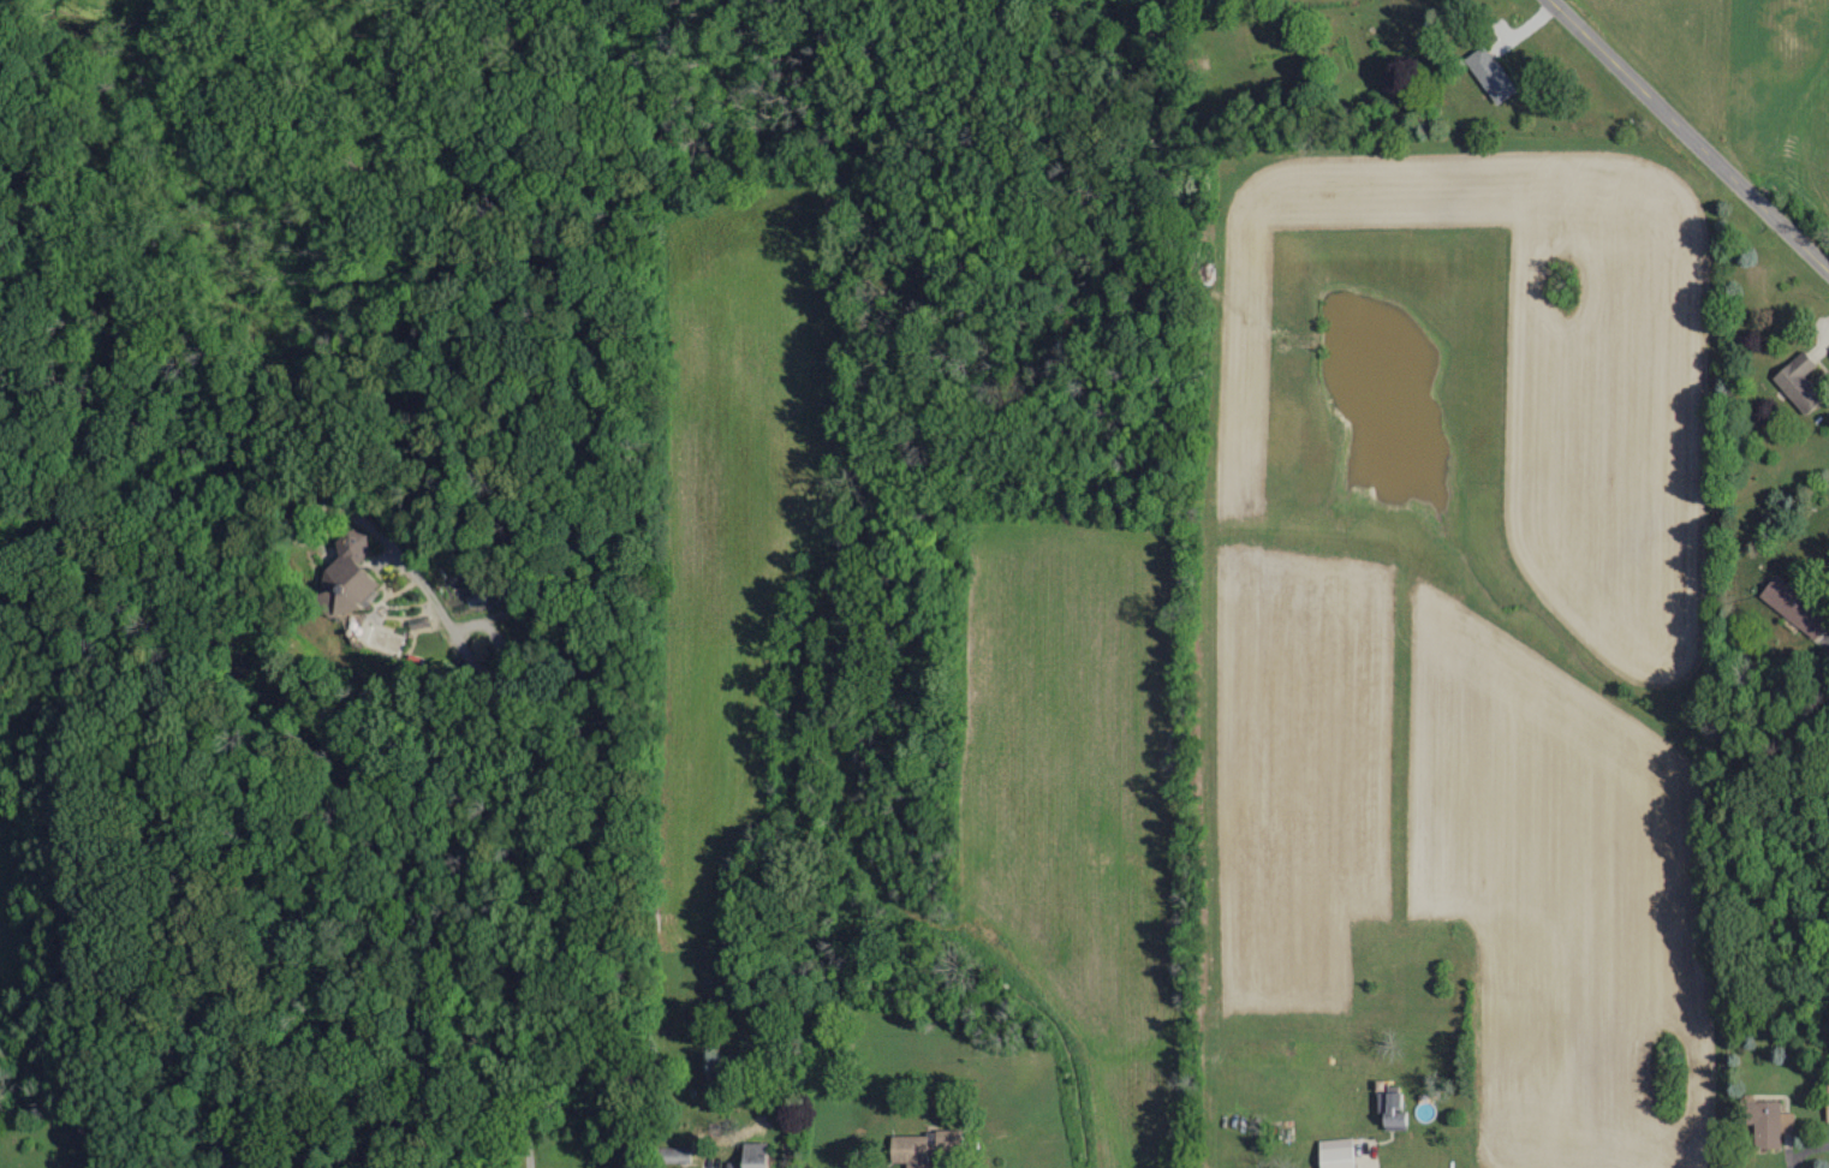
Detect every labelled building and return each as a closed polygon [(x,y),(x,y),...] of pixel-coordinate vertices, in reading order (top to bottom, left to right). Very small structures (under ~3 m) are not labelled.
[(1464,56),(1492,105),(1514,93),(1486,44),(1464,56)] [(1804,375),(1815,366),(1803,350),(1771,375),(1802,415),(1823,399),(1804,375)] [(373,582),(353,572),(345,589),(365,599),(373,582)] [(1775,573),(1758,595),(1815,638),(1828,619),(1828,614),(1775,573)] [(1403,1087),(1380,1087),(1380,1126),(1404,1126),(1403,1087)] [(1780,1102),(1748,1103),(1749,1149),(1780,1149),(1780,1132),(1794,1132),(1793,1113),(1780,1113),(1780,1102)] [(925,1155),(960,1155),(960,1133),(886,1133),(886,1161),(904,1161),(904,1167),(925,1167),(925,1155)] [(1315,1139),(1315,1167),(1351,1167),(1351,1139),(1315,1139)] [(764,1143),(738,1143),(738,1167),(764,1167),(764,1143)] [(687,1161),(687,1149),(662,1149),(662,1161),(687,1161)]
